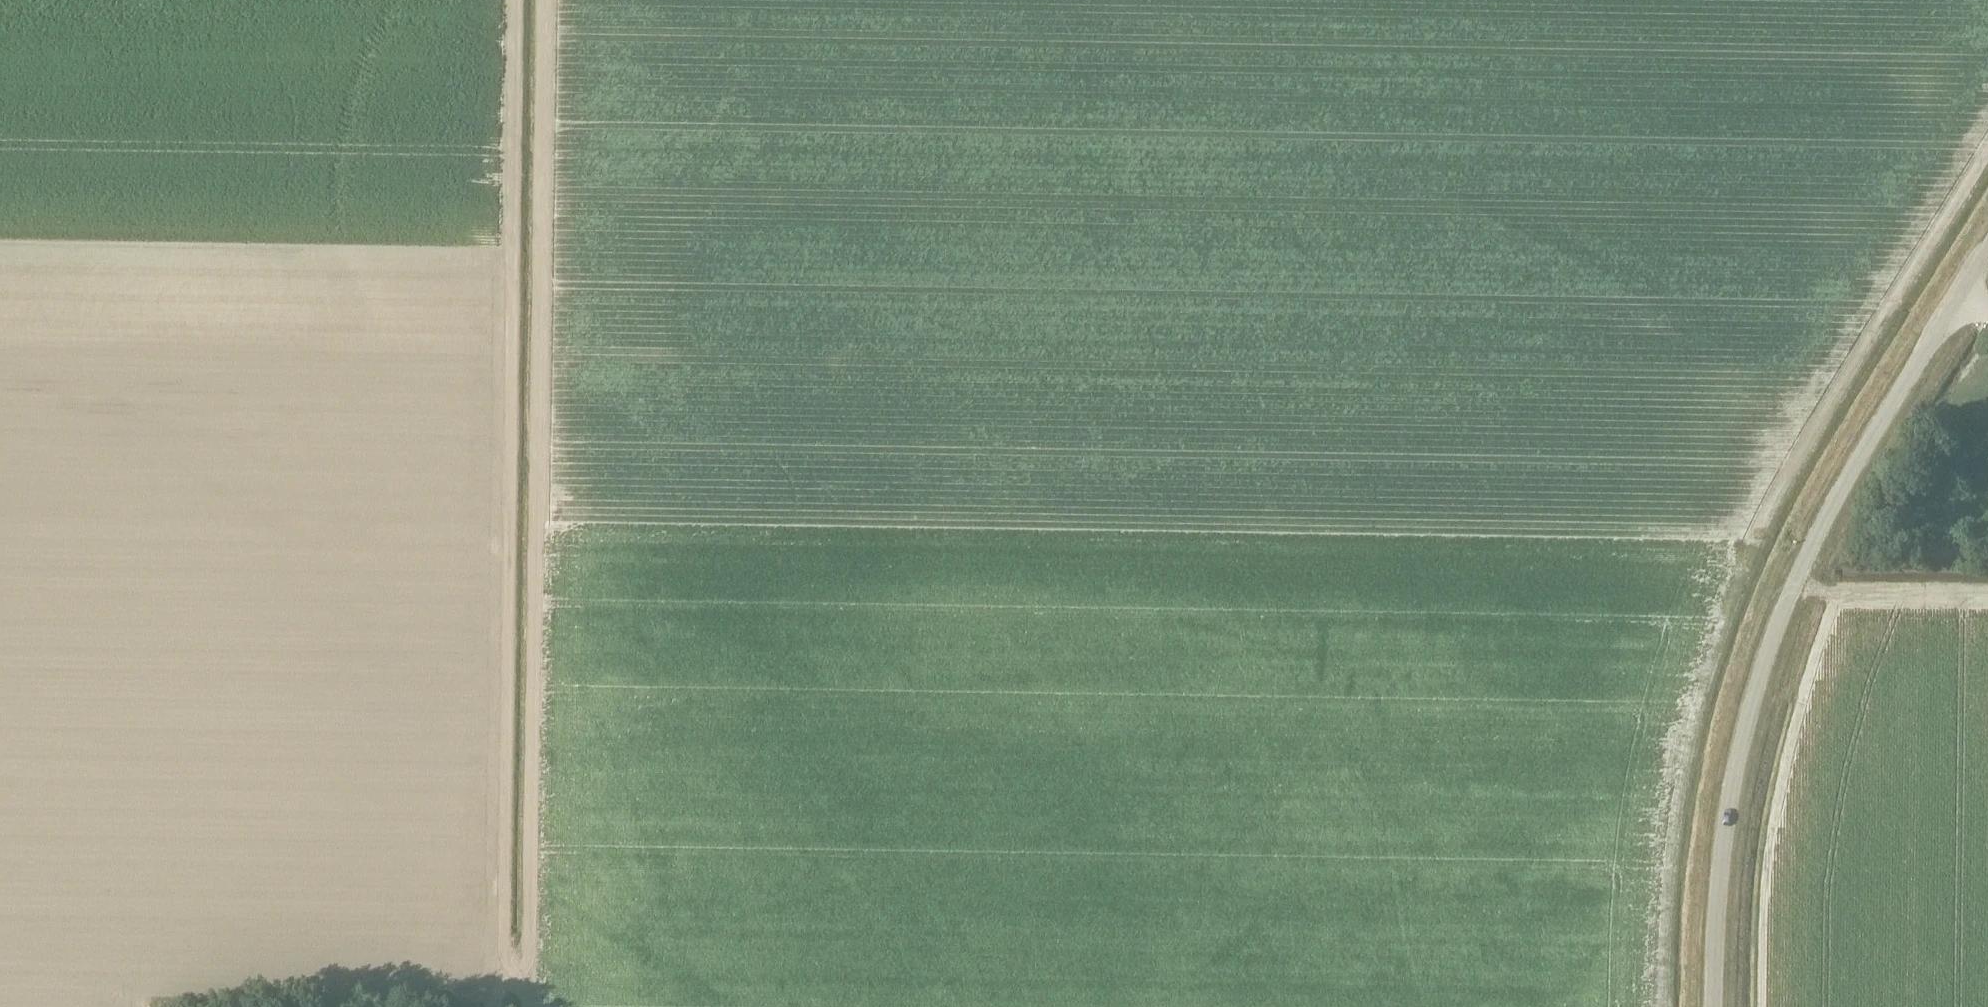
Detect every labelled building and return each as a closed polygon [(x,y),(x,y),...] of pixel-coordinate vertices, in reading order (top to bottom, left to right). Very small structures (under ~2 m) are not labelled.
[(1907,478),(1913,481),(1918,473),(1912,469),(1907,478)] [(556,670),(550,680),(563,687),(569,677),(556,670)]
